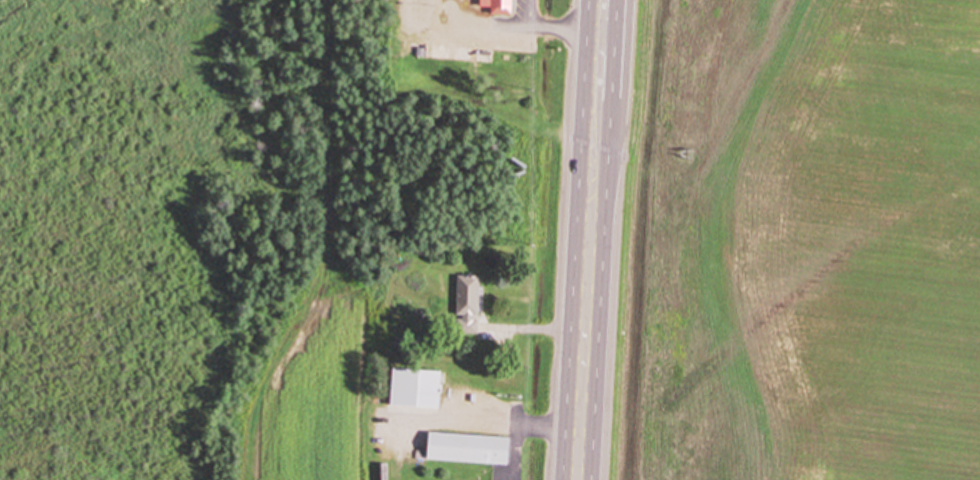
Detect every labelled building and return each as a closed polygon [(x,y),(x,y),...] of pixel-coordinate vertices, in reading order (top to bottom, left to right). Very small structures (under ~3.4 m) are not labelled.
[(484,8),(493,8),(493,16),(515,16),(515,0),(484,0),(484,8)] [(481,335),(482,278),(460,278),(459,335),(481,335)] [(445,372),(395,370),(393,407),(443,410),(445,372)] [(430,462),(511,466),(513,438),(431,434),(430,462)]
